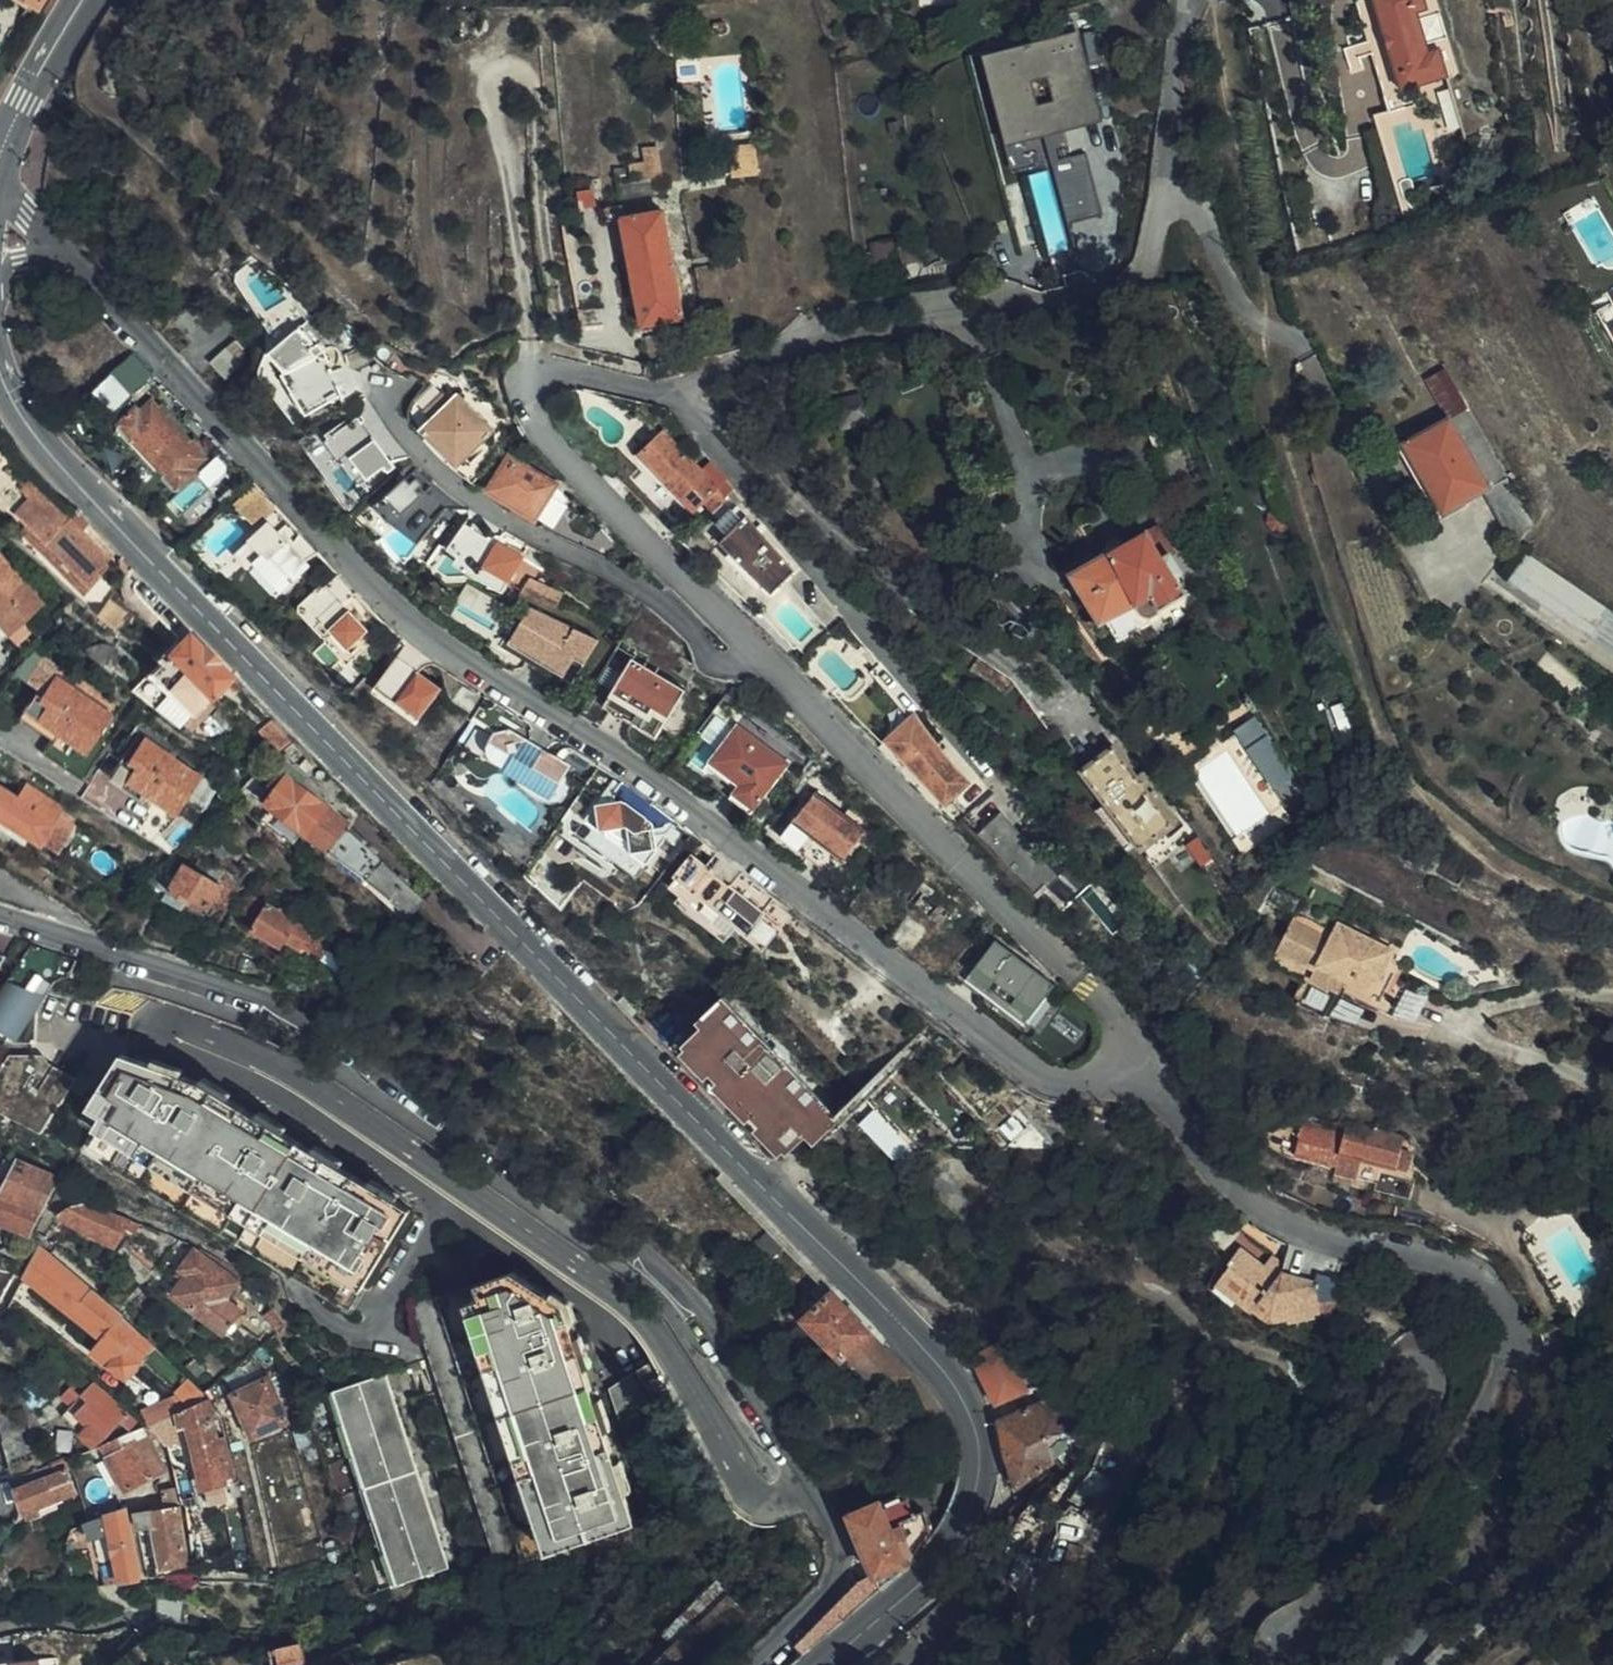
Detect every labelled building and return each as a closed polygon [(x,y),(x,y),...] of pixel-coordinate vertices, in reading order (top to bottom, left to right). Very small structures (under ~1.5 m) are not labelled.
[(40,12),(48,0),(22,0),(40,12)] [(1423,15),(1421,8),(1432,5),(1430,0),(1361,0),(1386,91),(1449,73),(1442,46),(1432,49),(1430,40),(1423,15)] [(1423,15),(1443,9),(1441,0),(1430,0),(1432,5),(1421,8),(1423,15)] [(1450,34),(1430,40),(1432,49),(1442,46),(1449,73),(1460,70),(1450,34)] [(1097,114),(1077,37),(1000,57),(1022,139),(1046,133),(1044,127),(1097,114)] [(1053,162),(1046,133),(1022,139),(1000,57),(986,61),(1015,172),(1053,162)] [(760,167),(758,149),(734,152),(736,169),(760,167)] [(644,152),(647,168),(659,166),(657,150),(644,152)] [(1085,153),(1053,162),(1069,222),(1101,214),(1085,153)] [(659,166),(647,168),(631,170),(633,182),(657,178),(662,177),(659,166)] [(736,169),(737,181),(761,179),(760,167),(736,169)] [(623,222),(628,221),(626,208),(620,209),(606,211),(609,224),(623,222)] [(664,215),(628,221),(623,222),(641,328),(681,321),(664,215)] [(323,409),(342,394),(327,350),(320,343),(317,347),(300,329),(271,357),(288,375),(302,390),(309,384),(323,409)] [(246,361),(232,344),(224,352),(239,368),(246,361)] [(114,410),(156,373),(137,352),(95,389),(114,410)] [(228,378),(239,368),(224,352),(214,363),(228,378)] [(1444,371),(1426,381),(1446,419),(1465,409),(1444,371)] [(310,419),(323,409),(309,384),(302,390),(288,375),(281,378),(310,419)] [(426,410),(434,417),(450,400),(442,392),(426,410)] [(450,400),(434,417),(421,432),(459,466),(468,455),(494,427),(457,393),(450,400)] [(203,463),(154,407),(145,396),(129,411),(124,405),(100,425),(166,501),(195,477),(191,474),(203,463)] [(350,425),(360,418),(354,410),(342,414),(350,425)] [(1487,490),(1503,480),(1464,413),(1457,417),(1474,445),(1464,451),(1487,490)] [(1440,517),(1481,493),(1487,490),(1464,451),(1474,445),(1457,417),(1401,450),(1440,517)] [(392,466),(360,418),(350,425),(326,443),(343,467),(349,464),(354,460),(368,481),(392,466)] [(721,486),(669,433),(658,442),(654,437),(635,454),(648,469),(628,487),(671,533),(721,486)] [(468,455),(459,466),(465,472),(475,462),(468,455)] [(512,458),(496,485),(491,495),(502,501),(505,495),(529,508),(525,515),(536,521),(557,484),(512,458)] [(398,480),(402,486),(409,480),(404,475),(398,480)] [(491,495),(496,485),(484,478),(479,487),(491,495)] [(448,510),(419,480),(416,482),(413,484),(409,480),(402,486),(375,509),(376,511),(366,521),(384,540),(400,524),(424,543),(448,510)] [(1481,493),(1513,548),(1532,529),(1503,480),(1487,490),(1481,493)] [(5,492),(12,501),(1,511),(0,514),(0,526),(70,593),(88,577),(85,570),(97,562),(59,518),(52,520),(16,483),(5,492)] [(502,501),(525,515),(529,508),(505,495),(502,501)] [(784,586),(797,576),(740,509),(718,530),(726,539),(717,546),(771,598),(784,586)] [(525,559),(486,537),(466,523),(448,551),(475,568),(470,576),(491,589),(495,582),(507,589),(525,559)] [(310,567),(269,524),(242,550),(282,594),(310,567)] [(1184,596),(1174,576),(1180,573),(1168,554),(1172,551),(1155,524),(1071,574),(1100,624),(1102,622),(1116,644),(1153,623),(1151,619),(1159,615),(1157,612),(1184,596)] [(1531,551),(1512,578),(1612,646),(1612,608),(1531,551)] [(0,557),(0,624),(10,635),(43,604),(0,557)] [(371,632),(329,588),(318,588),(300,606),(301,615),(325,639),(332,640),(334,636),(350,653),(361,642),(371,632)] [(813,621),(829,639),(844,623),(830,605),(813,621)] [(522,630),(515,631),(519,649),(538,646),(541,660),(569,674),(579,657),(587,661),(599,640),(576,629),(571,639),(552,629),(556,621),(532,612),(522,629),(522,630)] [(522,630),(522,629),(514,624),(502,647),(576,683),(587,661),(579,657),(569,674),(541,660),(538,646),(519,649),(515,631),(522,630)] [(133,693),(167,720),(220,670),(178,628),(122,685),(133,693)] [(332,640),(325,639),(325,642),(350,666),(367,649),(361,642),(350,653),(334,636),(332,640)] [(640,664),(616,650),(597,681),(613,691),(623,674),(631,679),(640,664)] [(11,669),(0,660),(0,681),(11,669)] [(57,673),(28,661),(15,674),(42,694),(55,676),(57,673)] [(400,661),(377,690),(419,723),(442,694),(400,661)] [(623,674),(613,691),(605,704),(621,713),(628,702),(665,723),(684,689),(640,664),(631,679),(623,674)] [(913,719),(920,714),(882,667),(871,677),(910,722),(913,719)] [(89,755),(98,741),(113,717),(55,676),(42,694),(28,714),(58,734),(89,755)] [(419,723),(377,690),(374,694),(416,727),(419,723)] [(621,713),(605,704),(602,708),(655,739),(665,723),(628,702),(621,713)] [(1261,713),(1238,725),(1272,789),(1295,777),(1261,713)] [(916,764),(934,747),(913,719),(910,722),(897,734),(902,739),(892,748),(908,766),(913,761),(916,764)] [(509,730),(493,734),(479,757),(549,800),(569,767),(509,730)] [(784,769),(734,731),(724,742),(714,756),(745,779),(731,798),(751,813),(784,769)] [(173,812),(200,775),(139,733),(113,770),(173,812)] [(87,784),(110,749),(98,741),(89,755),(58,734),(44,755),(87,784)] [(902,739),(897,734),(887,742),(892,748),(902,739)] [(347,790),(301,742),(262,774),(261,775),(280,791),(272,803),(415,919),(430,902),(352,831),(354,830),(332,810),(347,790)] [(1173,822),(1113,745),(1083,769),(1142,846),(1173,822)] [(952,804),(965,820),(970,815),(983,803),(949,765),(944,769),(936,759),(937,758),(938,757),(938,756),(938,755),(938,754),(938,753),(938,751),(936,750),(934,747),(916,764),(933,778),(924,786),(945,810),(952,804)] [(745,779),(714,756),(700,775),(731,798),(745,779)] [(916,764),(910,769),(924,786),(933,778),(916,764)] [(13,802),(21,791),(14,786),(7,798),(13,802)] [(630,841),(631,854),(645,864),(656,850),(668,834),(652,821),(646,817),(624,801),(608,789),(596,804),(585,819),(599,829),(611,827),(630,841)] [(21,791),(13,802),(7,798),(0,794),(0,828),(4,822),(31,839),(59,857),(72,837),(65,833),(69,827),(41,809),(43,805),(21,791)] [(868,830),(847,814),(819,792),(784,837),(834,876),(861,840),(868,830)] [(988,798),(983,803),(970,815),(973,818),(967,824),(1041,899),(1061,881),(1045,863),(1040,866),(1027,852),(1032,848),(988,798)] [(851,809),(847,814),(868,830),(861,840),(874,850),(888,839),(872,826),(851,809)] [(31,839),(4,822),(0,828),(0,833),(25,849),(31,839)] [(1045,863),(1032,848),(1027,852),(1040,866),(1045,863)] [(743,872),(716,852),(706,866),(732,885),(743,872)] [(706,866),(692,856),(669,889),(725,931),(731,923),(745,934),(765,910),(732,885),(706,866)] [(213,916),(228,886),(191,866),(175,895),(213,916)] [(775,896),(743,872),(732,885),(765,910),(775,896)] [(304,964),(308,959),(319,944),(299,930),(304,923),(294,916),(289,922),(278,914),(259,940),(286,960),(291,954),(304,964)] [(1300,1002),(1330,1017),(1343,990),(1335,987),(1341,976),(1348,980),(1344,991),(1384,1012),(1412,957),(1340,921),(1334,933),(1295,914),(1278,948),(1317,967),(1300,1002)] [(319,944),(308,959),(328,975),(342,956),(322,940),(319,944)] [(1056,986),(997,941),(967,981),(1025,1026),(1056,986)] [(3,983),(0,989),(0,1019),(8,1023),(0,1038),(0,1039),(9,1044),(34,1043),(33,1012),(42,996),(3,983)] [(1401,1014),(1416,1017),(1421,996),(1406,993),(1401,1014)] [(677,1057),(779,1161),(808,1134),(814,1140),(825,1130),(829,1134),(844,1120),(723,996),(698,1020),(706,1029),(677,1057)] [(120,1056),(88,1117),(88,1121),(97,1127),(90,1139),(91,1150),(311,1279),(354,1304),(361,1292),(410,1209),(199,1080),(120,1056)] [(75,1079),(48,1064),(30,1057),(7,1057),(0,1072),(0,1097),(49,1122),(60,1102),(61,1102),(75,1079)] [(0,1097),(0,1111),(44,1134),(49,1122),(0,1097)] [(1408,1157),(1400,1154),(1404,1143),(1348,1126),(1347,1130),(1334,1126),(1331,1132),(1303,1123),(1293,1156),(1333,1170),(1332,1175),(1375,1188),(1374,1192),(1406,1202),(1415,1177),(1403,1173),(1408,1157)] [(42,1214),(53,1189),(57,1181),(21,1166),(7,1198),(42,1214)] [(2,1196),(0,1195),(0,1224),(32,1238),(42,1214),(7,1198),(2,1196)] [(58,1218),(57,1220),(119,1252),(127,1234),(132,1225),(83,1207),(72,1209),(58,1218)] [(132,1225),(127,1234),(135,1239),(141,1228),(132,1225)] [(124,1251),(135,1258),(140,1247),(132,1238),(124,1251)] [(147,1294),(163,1271),(140,1247),(135,1258),(128,1273),(147,1294)] [(127,1320),(42,1251),(28,1278),(103,1341),(95,1354),(128,1380),(151,1353),(143,1344),(145,1341),(125,1324),(127,1320)] [(211,1325),(238,1288),(197,1257),(184,1273),(189,1277),(175,1298),(211,1325)] [(1237,1277),(1223,1296),(1275,1332),(1327,1321),(1322,1292),(1289,1283),(1287,1286),(1273,1277),(1271,1275),(1269,1277),(1244,1261),(1235,1275),(1237,1277)] [(1287,1286),(1289,1283),(1293,1276),(1279,1267),(1273,1277),(1287,1286)] [(638,1520),(566,1304),(512,1271),(486,1280),(469,1286),(454,1291),(417,1303),(429,1339),(503,1565),(638,1520)] [(2,1305),(15,1279),(0,1275),(0,1304),(2,1305)] [(868,1332),(832,1295),(786,1321),(830,1367),(843,1356),(868,1332)] [(910,1376),(868,1332),(843,1356),(886,1400),(910,1376)] [(990,1396),(996,1408),(1028,1392),(1004,1345),(972,1360),(990,1396)] [(450,1574),(386,1380),(337,1397),(400,1590),(450,1574)] [(289,1427),(272,1383),(228,1397),(245,1445),(289,1427)] [(127,1421),(97,1386),(88,1394),(94,1401),(77,1415),(91,1431),(84,1437),(96,1450),(127,1421)] [(1013,1480),(1016,1489),(1053,1461),(1051,1438),(1068,1429),(1057,1398),(999,1421),(1004,1452),(1013,1480)] [(218,1425),(209,1403),(187,1412),(211,1509),(231,1505),(228,1488),(236,1485),(226,1443),(218,1444),(212,1426),(218,1425)] [(9,1466),(36,1457),(23,1414),(0,1421),(0,1438),(9,1466)] [(146,1431),(107,1449),(128,1493),(167,1476),(146,1431)] [(13,1481),(22,1510),(25,1521),(41,1517),(37,1509),(75,1495),(69,1473),(56,1477),(52,1467),(13,1481)] [(916,1517),(906,1494),(850,1520),(874,1577),(889,1571),(904,1566),(921,1547),(933,1534),(925,1514),(916,1517)] [(136,1519),(139,1535),(156,1532),(164,1572),(193,1566),(182,1509),(136,1519)] [(111,1540),(122,1587),(143,1584),(129,1514),(89,1525),(89,1529),(91,1543),(111,1540)] [(804,1657),(881,1590),(874,1577),(797,1649),(804,1657)] [(749,1615),(733,1599),(673,1655),(683,1664),(686,1664),(691,1660),(696,1664),(749,1615)] [(274,1663),(279,1662),(280,1664),(297,1664),(291,1647),(271,1655),(274,1663)] [(26,1656),(22,1664),(44,1664),(26,1656)]
